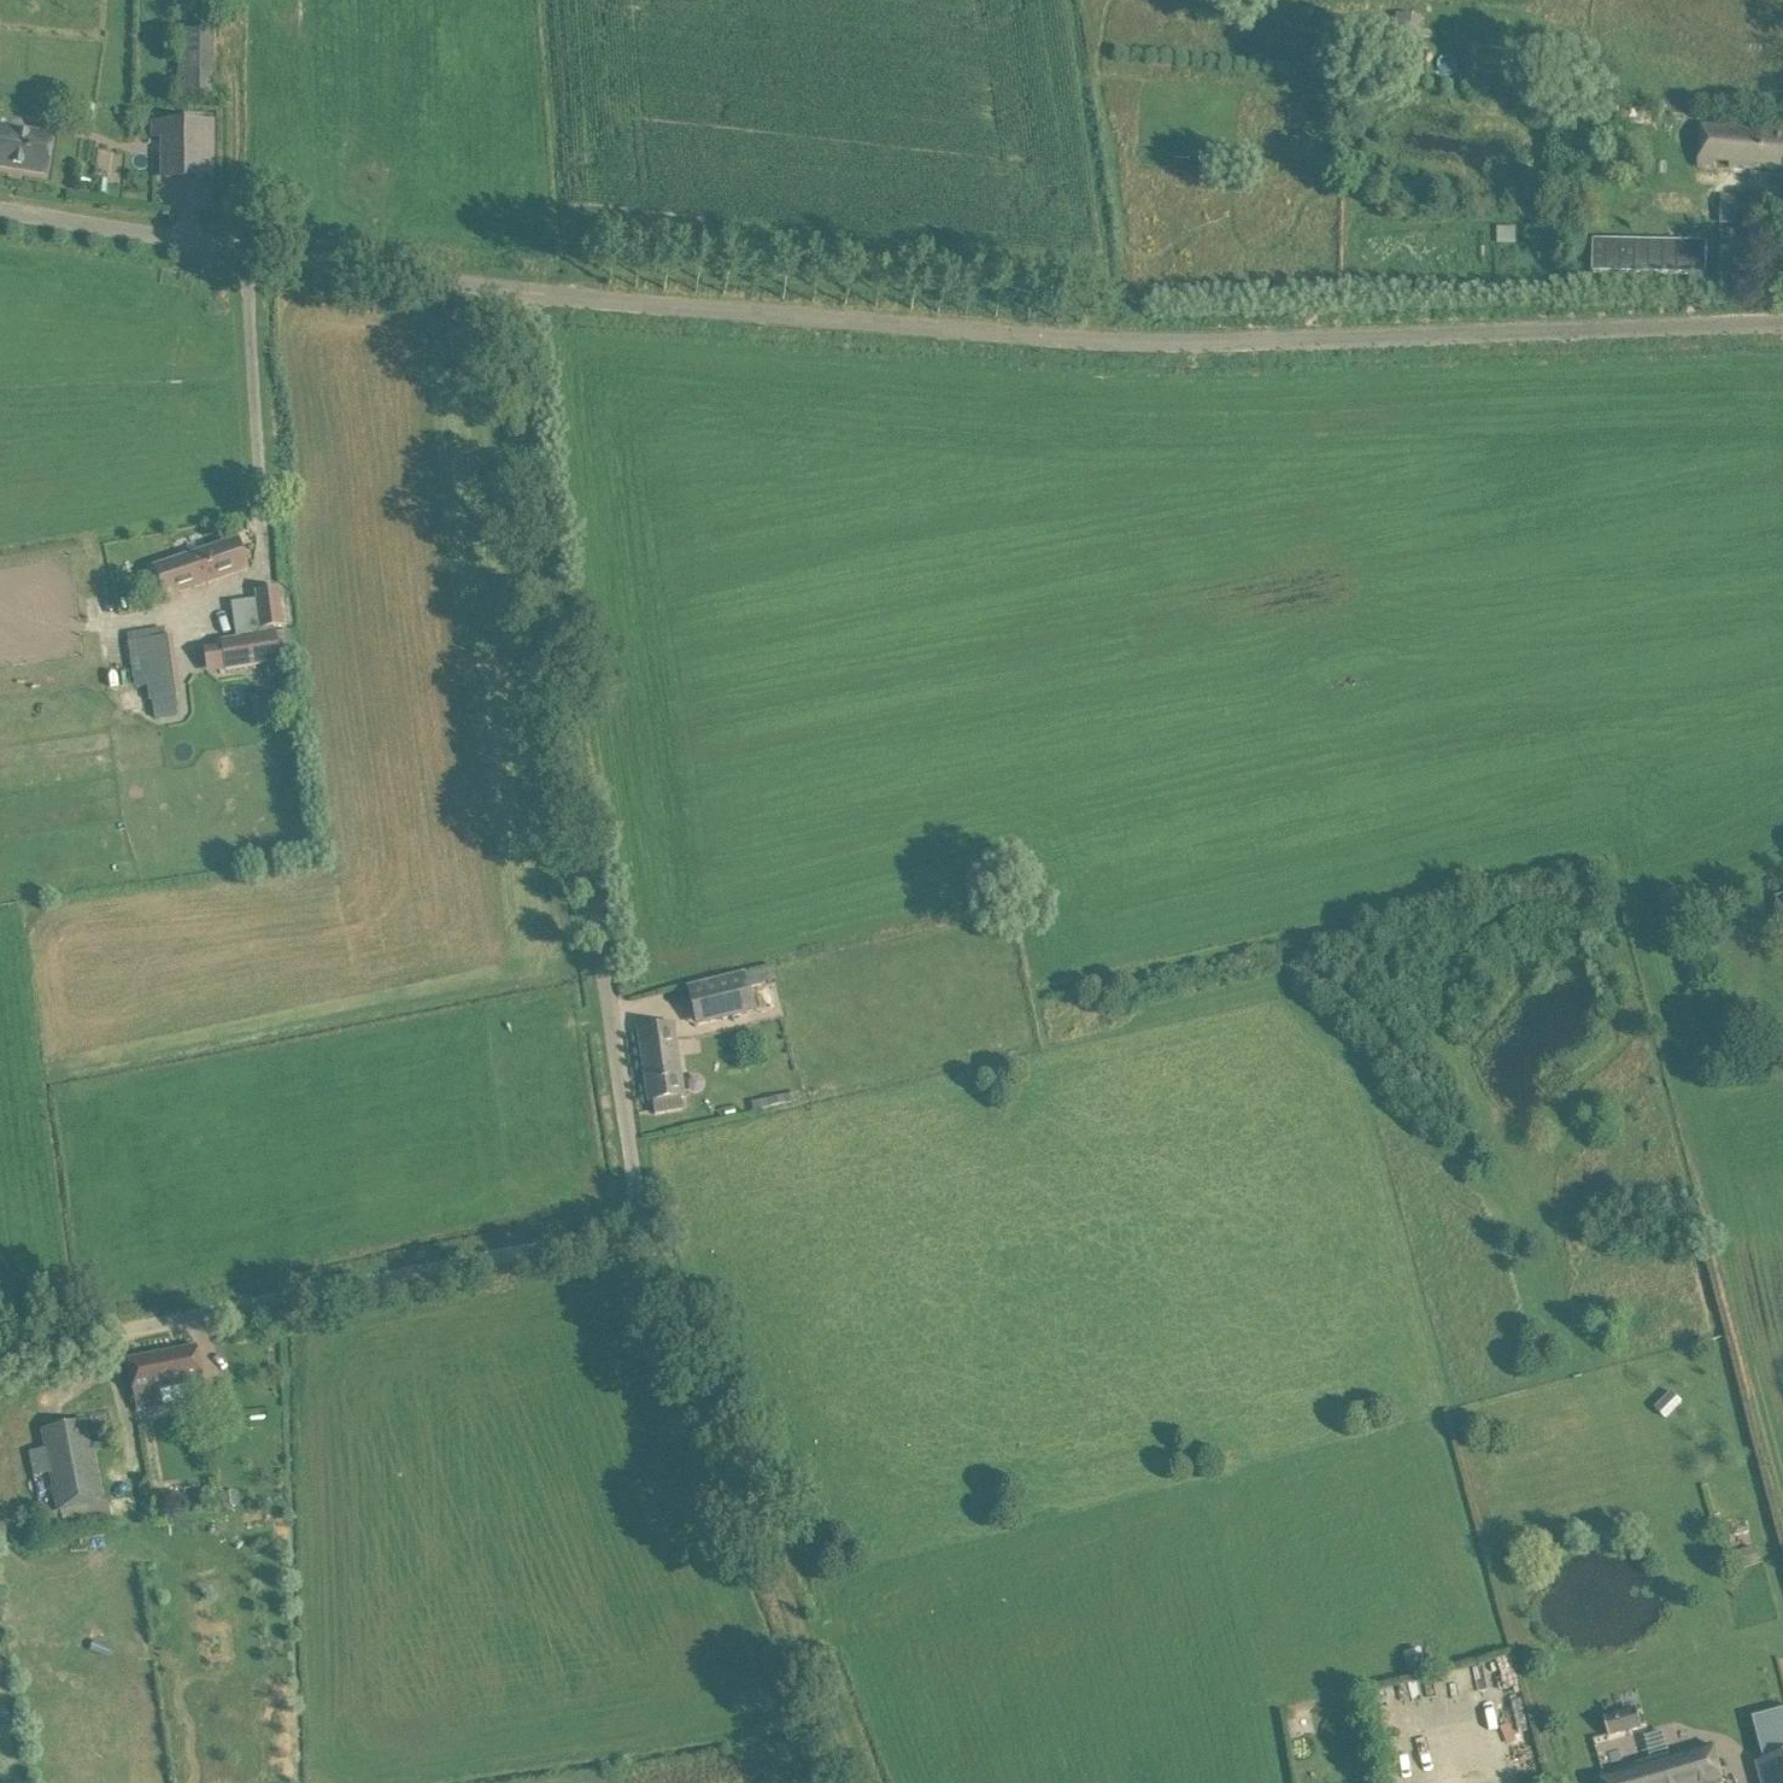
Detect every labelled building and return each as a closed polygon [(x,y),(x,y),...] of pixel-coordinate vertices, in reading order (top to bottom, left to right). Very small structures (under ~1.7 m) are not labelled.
[(1394,12),(1391,42),(1415,45),(1418,14),(1394,12)] [(208,71),(208,31),(180,31),(179,71),(179,91),(207,91),(208,71)] [(93,121),(96,105),(86,104),(84,119),(93,121)] [(153,122),(153,135),(166,135),(166,177),(203,177),(215,177),(215,122),(202,122),(153,122)] [(1702,124),(1698,166),(1716,168),(1717,162),(1731,163),(1730,166),(1782,171),(1782,131),(1702,124)] [(52,136),(0,127),(0,166),(46,174),(52,136)] [(1761,216),(1762,197),(1740,195),(1740,197),(1739,215),(1761,216)] [(154,567),(164,596),(249,568),(239,538),(154,567)] [(278,587),(275,587),(256,590),(262,628),(284,625),(278,587)] [(284,660),(279,632),(221,641),(225,669),(258,664),(260,677),(273,675),(271,662),(284,660)] [(155,718),(178,714),(175,696),(176,696),(167,636),(142,640),(150,699),(153,699),(155,718)] [(752,1012),(743,974),(689,987),(696,1020),(720,1015),(721,1019),(752,1012)] [(681,1095),(683,1095),(673,1024),(639,1029),(650,1100),(652,1100),(655,1114),(683,1110),(681,1095)] [(784,1094),(767,1098),(769,1107),(786,1103),(784,1094)] [(197,1346),(128,1359),(127,1359),(137,1411),(207,1397),(197,1346)] [(43,1430),(63,1532),(112,1523),(108,1501),(102,1502),(86,1422),(43,1430)] [(1643,1728),(1638,1709),(1605,1717),(1610,1736),(1643,1728)] [(1604,1782),(1724,1782),(1713,1745),(1672,1756),(1671,1753),(1637,1763),(1637,1766),(1602,1776),(1604,1782)] [(1767,1782),(1782,1782),(1782,1756),(1761,1762),(1767,1782)]
